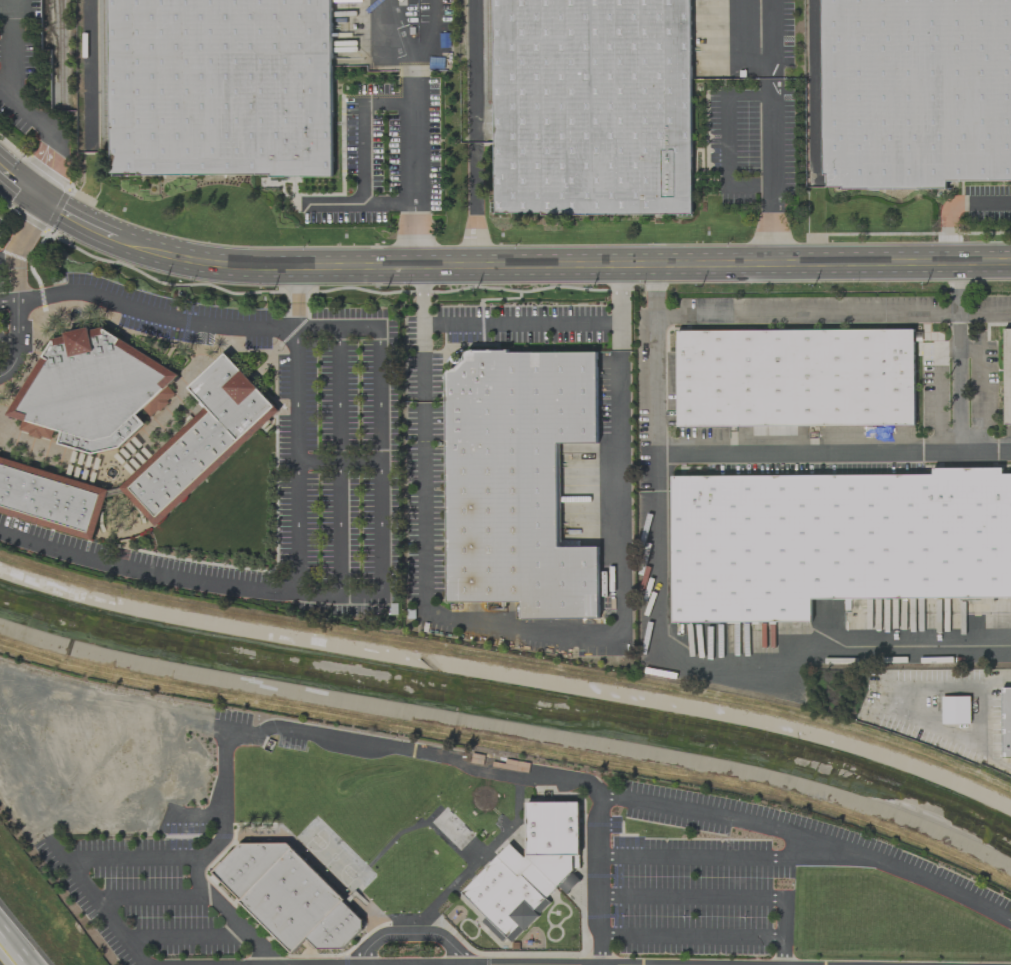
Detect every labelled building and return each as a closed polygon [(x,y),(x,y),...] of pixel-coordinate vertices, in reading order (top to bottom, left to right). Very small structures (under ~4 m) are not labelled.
[(111,176),(332,175),(331,0),(110,0),(111,176)] [(691,214),(690,0),(499,0),(500,215),(691,214)] [(838,187),(846,190),(945,189),(947,182),(1010,181),(1010,0),(822,0),(823,176),(826,177),(826,187),(838,187)] [(102,327),(54,339),(6,415),(61,432),(58,444),(92,454),(119,448),(145,424),(137,415),(179,375),(102,327)] [(676,331),(677,427),(915,425),(914,329),(676,331)] [(1003,330),(1004,425),(1010,425),(1010,330),(1003,330)] [(446,603),(521,603),(521,619),(598,619),(598,547),(558,547),(559,443),(597,444),(597,352),(461,352),(461,371),(446,371),(446,603)] [(225,353),(188,388),(205,408),(119,487),(156,527),(279,411),(225,353)] [(92,540),(108,490),(0,457),(0,512),(92,540)] [(672,623),(811,622),(811,599),(1010,598),(1010,474),(1002,474),(1002,468),(931,468),(931,475),(671,476),(672,623)] [(1001,758),(1010,758),(1010,688),(1001,688),(1001,758)] [(942,724),(970,724),(969,697),(942,697),(942,724)] [(509,843),(461,893),(506,938),(573,870),(573,855),(579,856),(579,802),(525,803),(525,860),(509,843)] [(317,949),(343,949),(362,929),(362,917),(288,843),(240,843),(211,872),(292,953),(307,938),(317,949)] [(580,881),(572,873),(558,886),(566,894),(580,881)]
